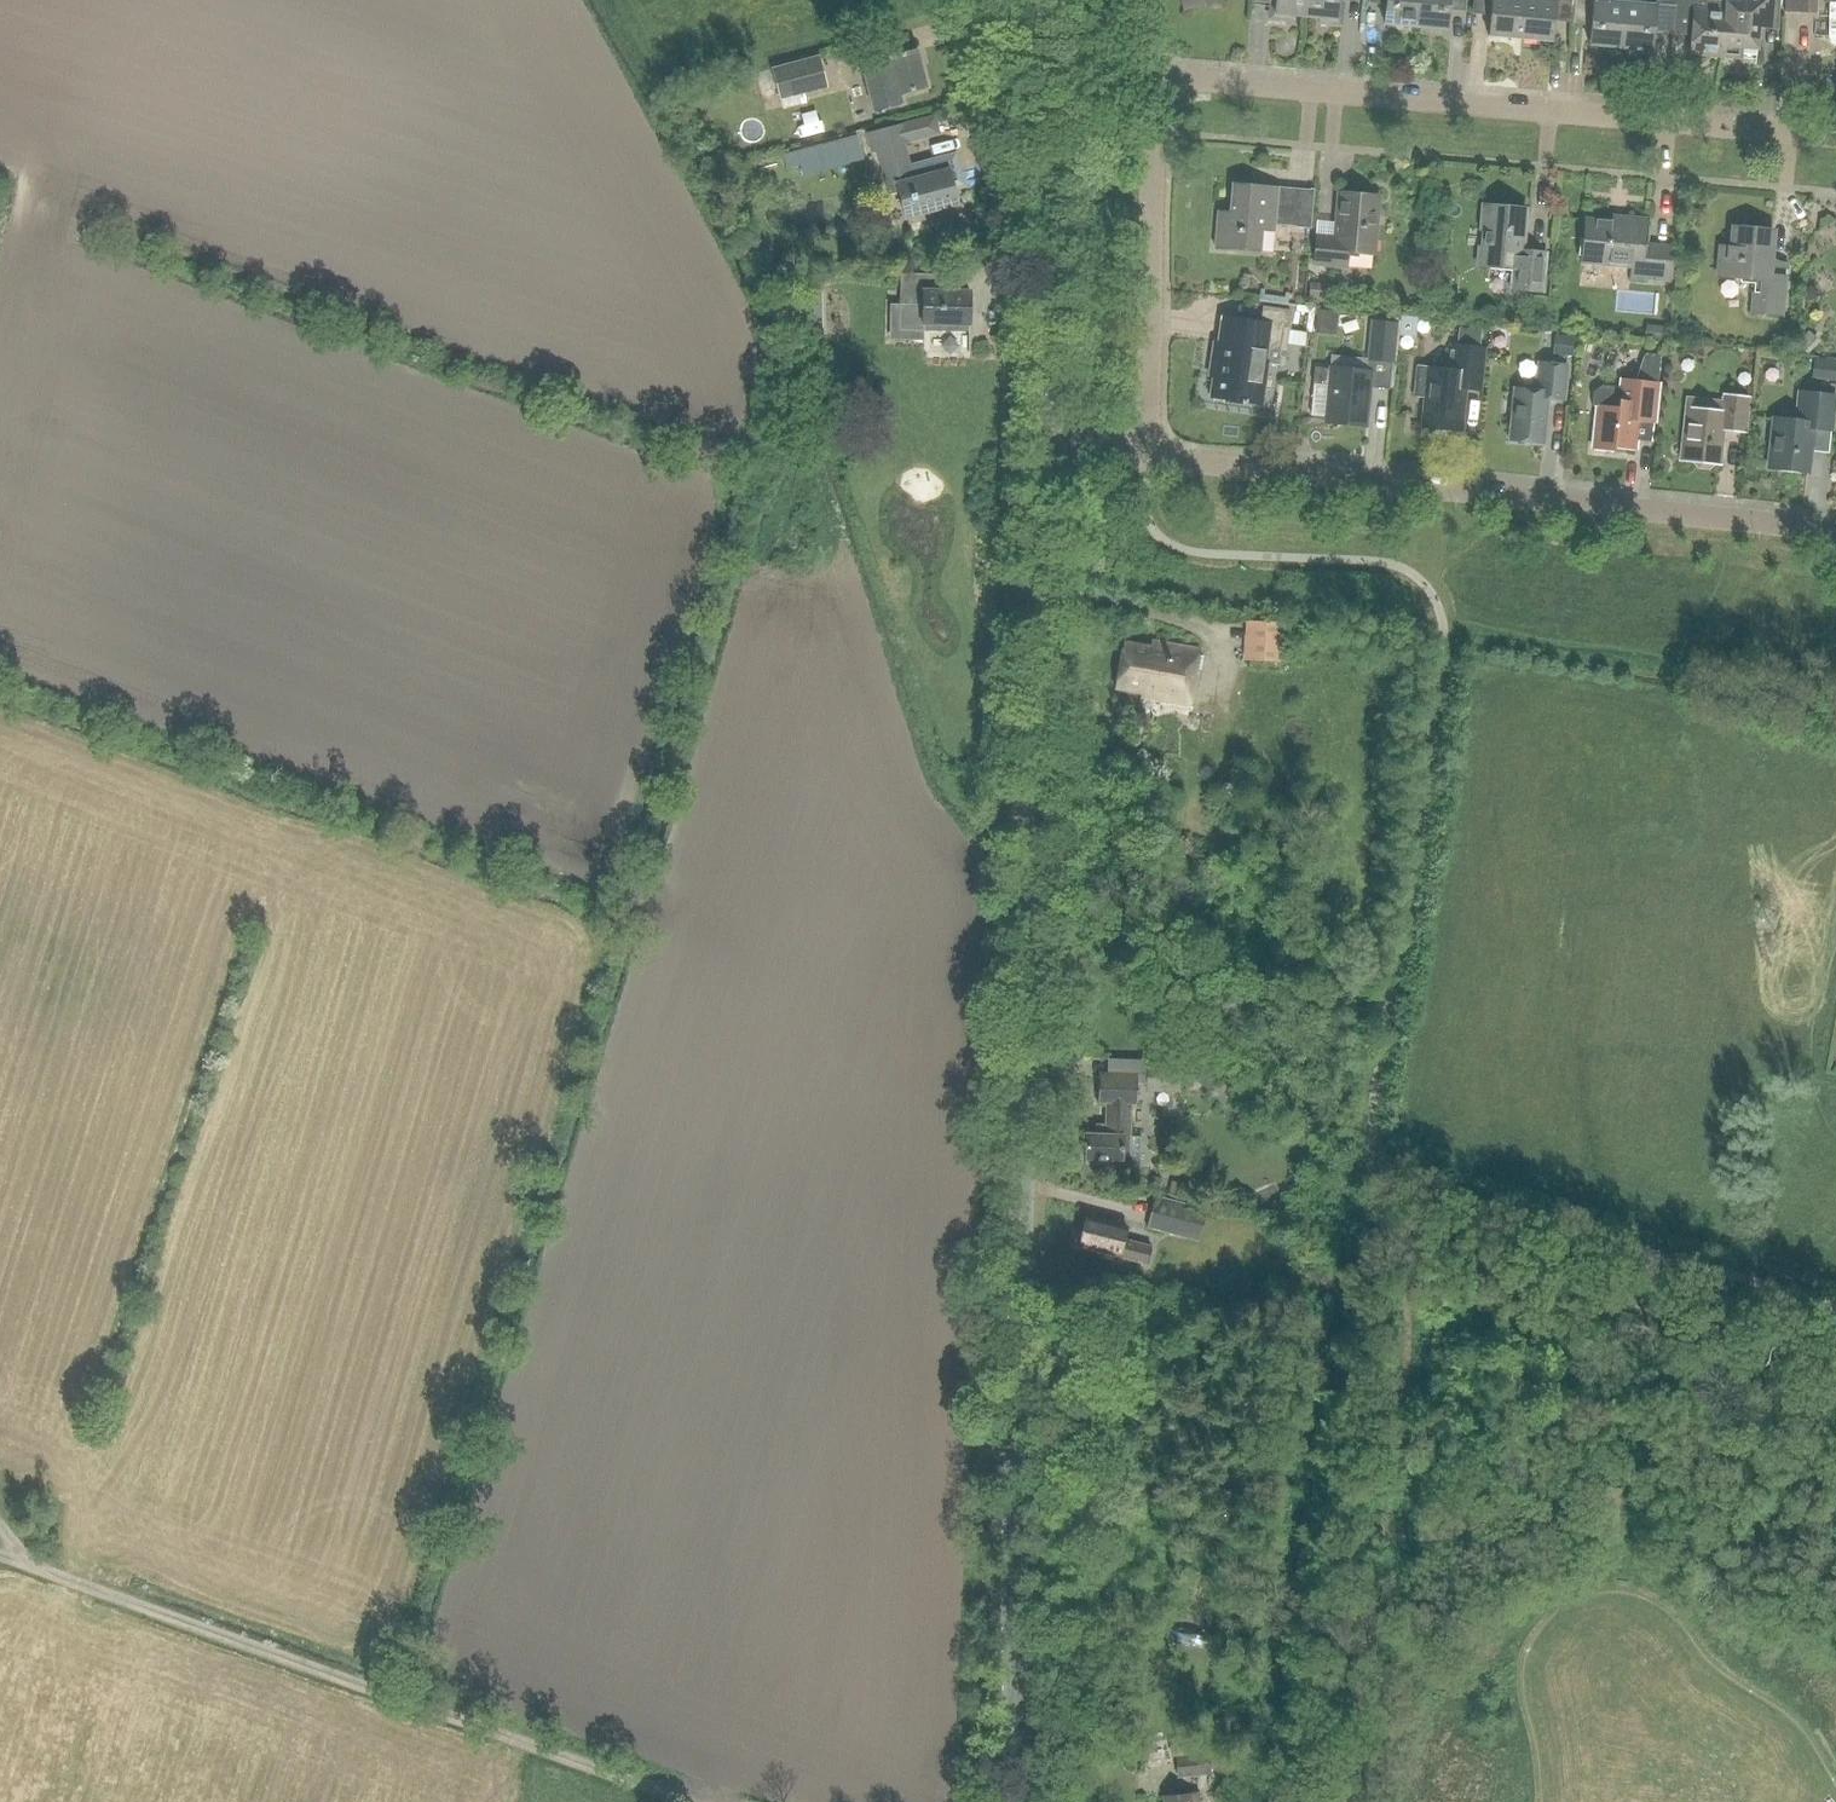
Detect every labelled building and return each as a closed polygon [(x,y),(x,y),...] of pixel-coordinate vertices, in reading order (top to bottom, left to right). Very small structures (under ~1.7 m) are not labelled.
[(1185,10),(1220,1),(1220,0),(1182,0),(1185,10)] [(1307,0),(1261,0),(1271,1),(1269,19),(1291,21),(1292,16),(1306,17),(1307,0)] [(1306,17),(1320,18),(1319,23),(1341,25),(1343,3),(1338,3),(1339,0),(1307,0),(1306,17)] [(1418,0),(1386,0),(1384,24),(1415,27),(1418,0)] [(1415,27),(1447,30),(1449,1),(1466,3),(1466,0),(1418,0),(1415,27)] [(1472,14),(1491,16),(1490,35),(1522,39),(1525,0),(1473,0),(1472,14)] [(1522,39),(1552,42),(1554,21),(1572,23),(1573,15),(1574,0),(1525,0),(1522,39)] [(1604,0),(1574,0),(1573,15),(1592,17),(1589,45),(1620,48),(1624,3),(1604,1),(1604,0)] [(1675,0),(1645,0),(1644,5),(1624,3),(1620,48),(1652,51),(1654,23),(1673,24),(1675,0)] [(1725,2),(1726,0),(1675,0),(1673,24),(1672,33),(1692,35),(1690,54),(1721,57),(1725,2)] [(1721,57),(1742,59),(1743,48),(1757,49),(1759,21),(1778,22),(1779,0),(1738,0),(1738,3),(1725,2),(1721,57)] [(1785,12),(1818,13),(1818,0),(1785,0),(1785,12)] [(1825,2),(1830,2),(1829,37),(1830,41),(1834,45),(1835,46),(1835,0),(1825,0),(1825,2)] [(926,87),(916,50),(889,57),(888,53),(864,59),(867,69),(862,70),(874,112),(902,104),(899,95),(926,87)] [(829,86),(820,54),(772,67),(781,99),(829,86)] [(899,126),(867,134),(872,152),(878,151),(889,194),(898,191),(906,220),(908,219),(909,225),(925,221),(923,214),(958,205),(952,185),(960,183),(953,156),(910,167),(904,143),(899,126)] [(839,141),(783,155),(786,169),(801,165),(804,175),(845,165),(839,141)] [(1274,232),(1278,187),(1232,183),(1230,212),(1218,211),(1215,248),(1260,251),(1262,231),(1274,232)] [(1310,190),(1297,189),(1294,226),(1294,227),(1311,229),(1314,189),(1310,188),(1310,190)] [(1374,256),(1379,196),(1338,193),(1334,237),(1316,236),(1313,265),(1346,268),(1347,253),(1374,256)] [(1483,205),(1478,266),(1514,269),(1512,289),(1544,292),(1548,254),(1523,251),(1527,211),(1495,208),(1496,207),(1483,205)] [(1670,281),(1673,248),(1644,245),(1646,220),(1621,218),(1621,223),(1585,219),(1581,263),(1632,267),(1631,278),(1670,281)] [(1781,315),(1785,276),(1768,275),(1772,231),(1735,228),(1733,248),(1721,246),(1718,276),(1755,279),(1752,312),(1781,315)] [(944,291),(944,275),(900,274),(899,304),(891,304),(890,339),(924,340),(924,332),(966,333),(966,326),(968,326),(969,292),(944,291)] [(1332,300),(1333,285),(1309,283),(1308,298),(1332,300)] [(1264,305),(1261,323),(1223,317),(1219,344),(1213,343),(1208,376),(1213,377),(1210,397),(1256,404),(1260,375),(1264,376),(1266,364),(1283,366),(1291,310),(1264,305)] [(1315,309),(1313,333),(1336,335),(1338,311),(1315,309)] [(1400,335),(1417,337),(1419,318),(1402,316),(1400,335)] [(1400,321),(1372,318),(1368,360),(1396,363),(1400,321)] [(1671,326),(1647,325),(1646,337),(1670,339),(1671,326)] [(1458,327),(1456,345),(1479,347),(1481,329),(1458,327)] [(1556,334),(1554,353),(1574,354),(1576,336),(1556,334)] [(1456,345),(1450,344),(1448,369),(1416,366),(1413,397),(1423,398),(1420,428),(1462,433),(1467,390),(1482,392),(1487,348),(1479,347),(1456,345)] [(1637,428),(1653,430),(1661,355),(1647,353),(1638,380),(1619,379),(1619,386),(1604,385),(1594,393),(1593,405),(1598,406),(1593,450),(1614,452),(1615,448),(1634,451),(1637,428)] [(1815,357),(1812,377),(1835,380),(1835,359),(1815,357)] [(1570,365),(1560,364),(1537,362),(1535,389),(1513,387),(1507,442),(1545,445),(1549,400),(1566,401),(1570,365)] [(1367,425),(1373,373),(1315,367),(1314,383),(1311,415),(1320,416),(1320,420),(1357,424),(1367,425)] [(1812,427),(1830,429),(1831,429),(1835,396),(1797,392),(1794,420),(1774,418),(1769,469),(1807,473),(1812,427)] [(1688,396),(1687,410),(1682,460),(1694,461),(1699,467),(1708,468),(1714,463),(1719,464),(1723,430),(1745,432),(1748,398),(1724,396),(1724,400),(1688,396)] [(1283,661),(1284,622),(1245,620),(1243,659),(1283,661)] [(1187,707),(1197,650),(1159,644),(1158,650),(1123,644),(1115,689),(1140,694),(1140,699),(1187,707)] [(1085,1134),(1084,1160),(1127,1161),(1140,1162),(1141,1137),(1128,1137),(1129,1104),(1134,1104),(1135,1084),(1144,1085),(1145,1060),(1113,1059),(1112,1078),(1099,1077),(1098,1103),(1105,1104),(1104,1126),(1102,1126),(1101,1134),(1085,1134)] [(1180,1063),(1146,1060),(1145,1092),(1178,1093),(1180,1063)] [(1206,1209),(1155,1196),(1147,1228),(1198,1241),(1206,1209)] [(1078,1244),(1078,1248),(1118,1258),(1118,1257),(1146,1264),(1150,1246),(1123,1240),(1126,1228),(1121,1226),(1117,1223),(1112,1224),(1088,1218),(1085,1228),(1083,1227),(1082,1231),(1077,1234),(1076,1240),(1078,1244)] [(1571,1548),(1559,1551),(1565,1572),(1577,1570),(1571,1548)] [(1208,1751),(1206,1735),(1174,1738),(1176,1755),(1174,1755),(1176,1778),(1210,1774),(1208,1751)] [(1198,1793),(1163,1797),(1163,1801),(1199,1801),(1198,1793)]
